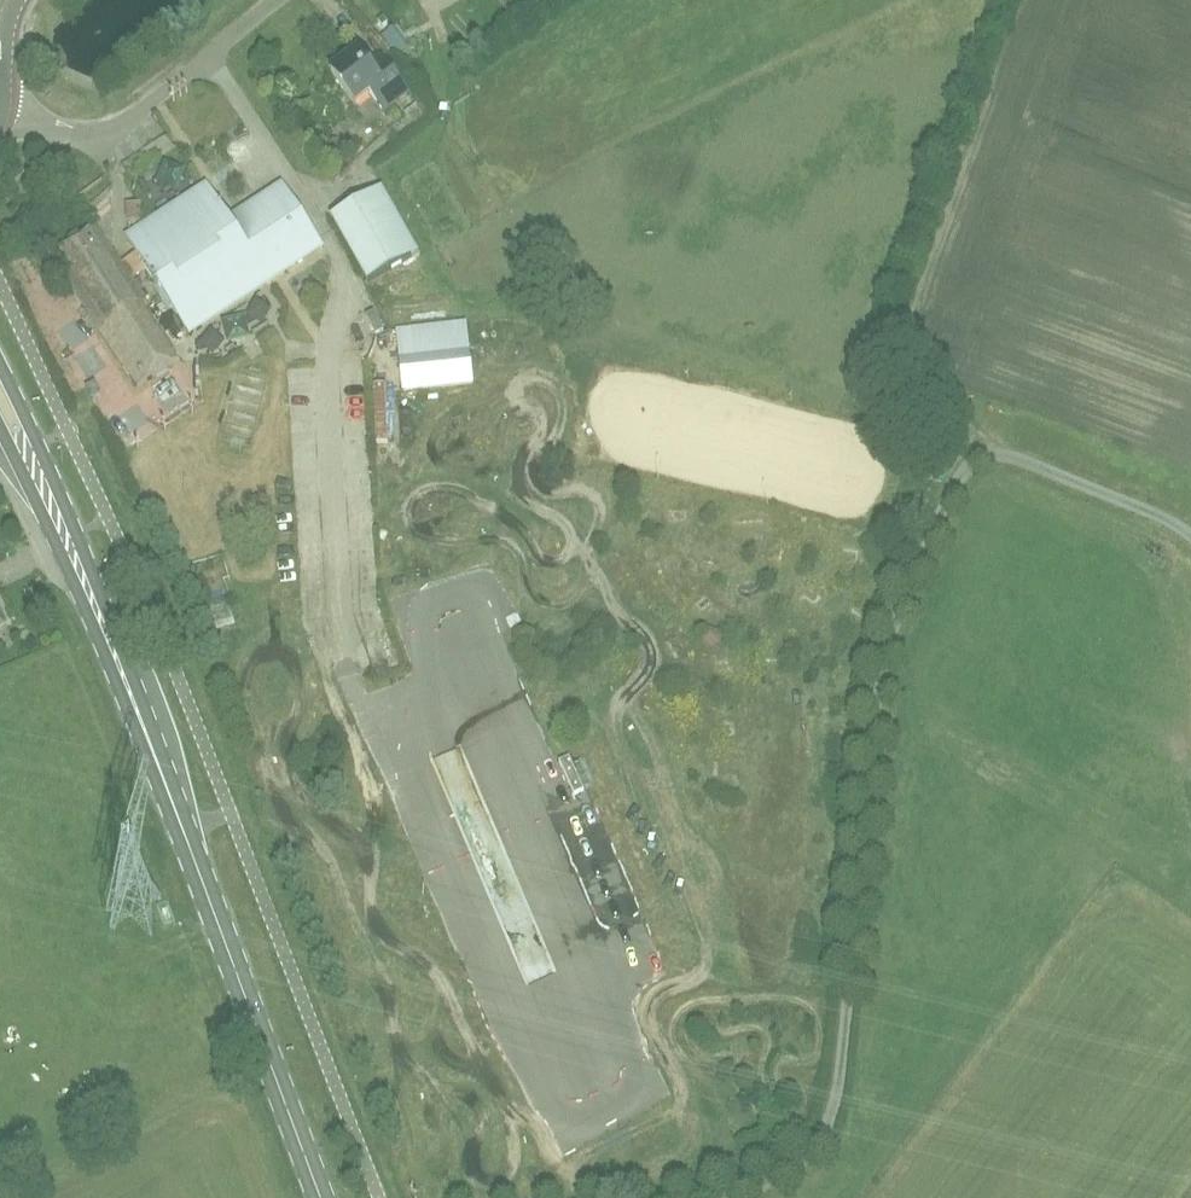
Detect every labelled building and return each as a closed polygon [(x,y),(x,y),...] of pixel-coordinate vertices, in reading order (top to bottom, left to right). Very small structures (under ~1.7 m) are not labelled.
[(393,28),(381,37),(389,47),(400,38),(393,28)] [(378,75),(358,50),(331,71),(356,103),(370,93),(384,110),(408,91),(389,67),(378,75)] [(365,278),(416,250),(381,186),(329,215),(365,278)] [(223,221),(200,187),(121,238),(183,334),(314,249),(275,187),(223,221)] [(109,343),(150,317),(141,303),(146,300),(115,250),(113,252),(97,226),(52,254),(65,273),(91,315),(109,343)] [(150,317),(109,343),(129,374),(129,373),(137,386),(178,360),(150,317)] [(400,325),(401,351),(471,347),(469,321),(400,325)] [(403,393),(474,384),(470,350),(399,358),(403,393)] [(294,366),(295,380),(319,379),(318,366),(294,366)] [(461,669),(469,689),(480,685),(473,665),(461,669)]
